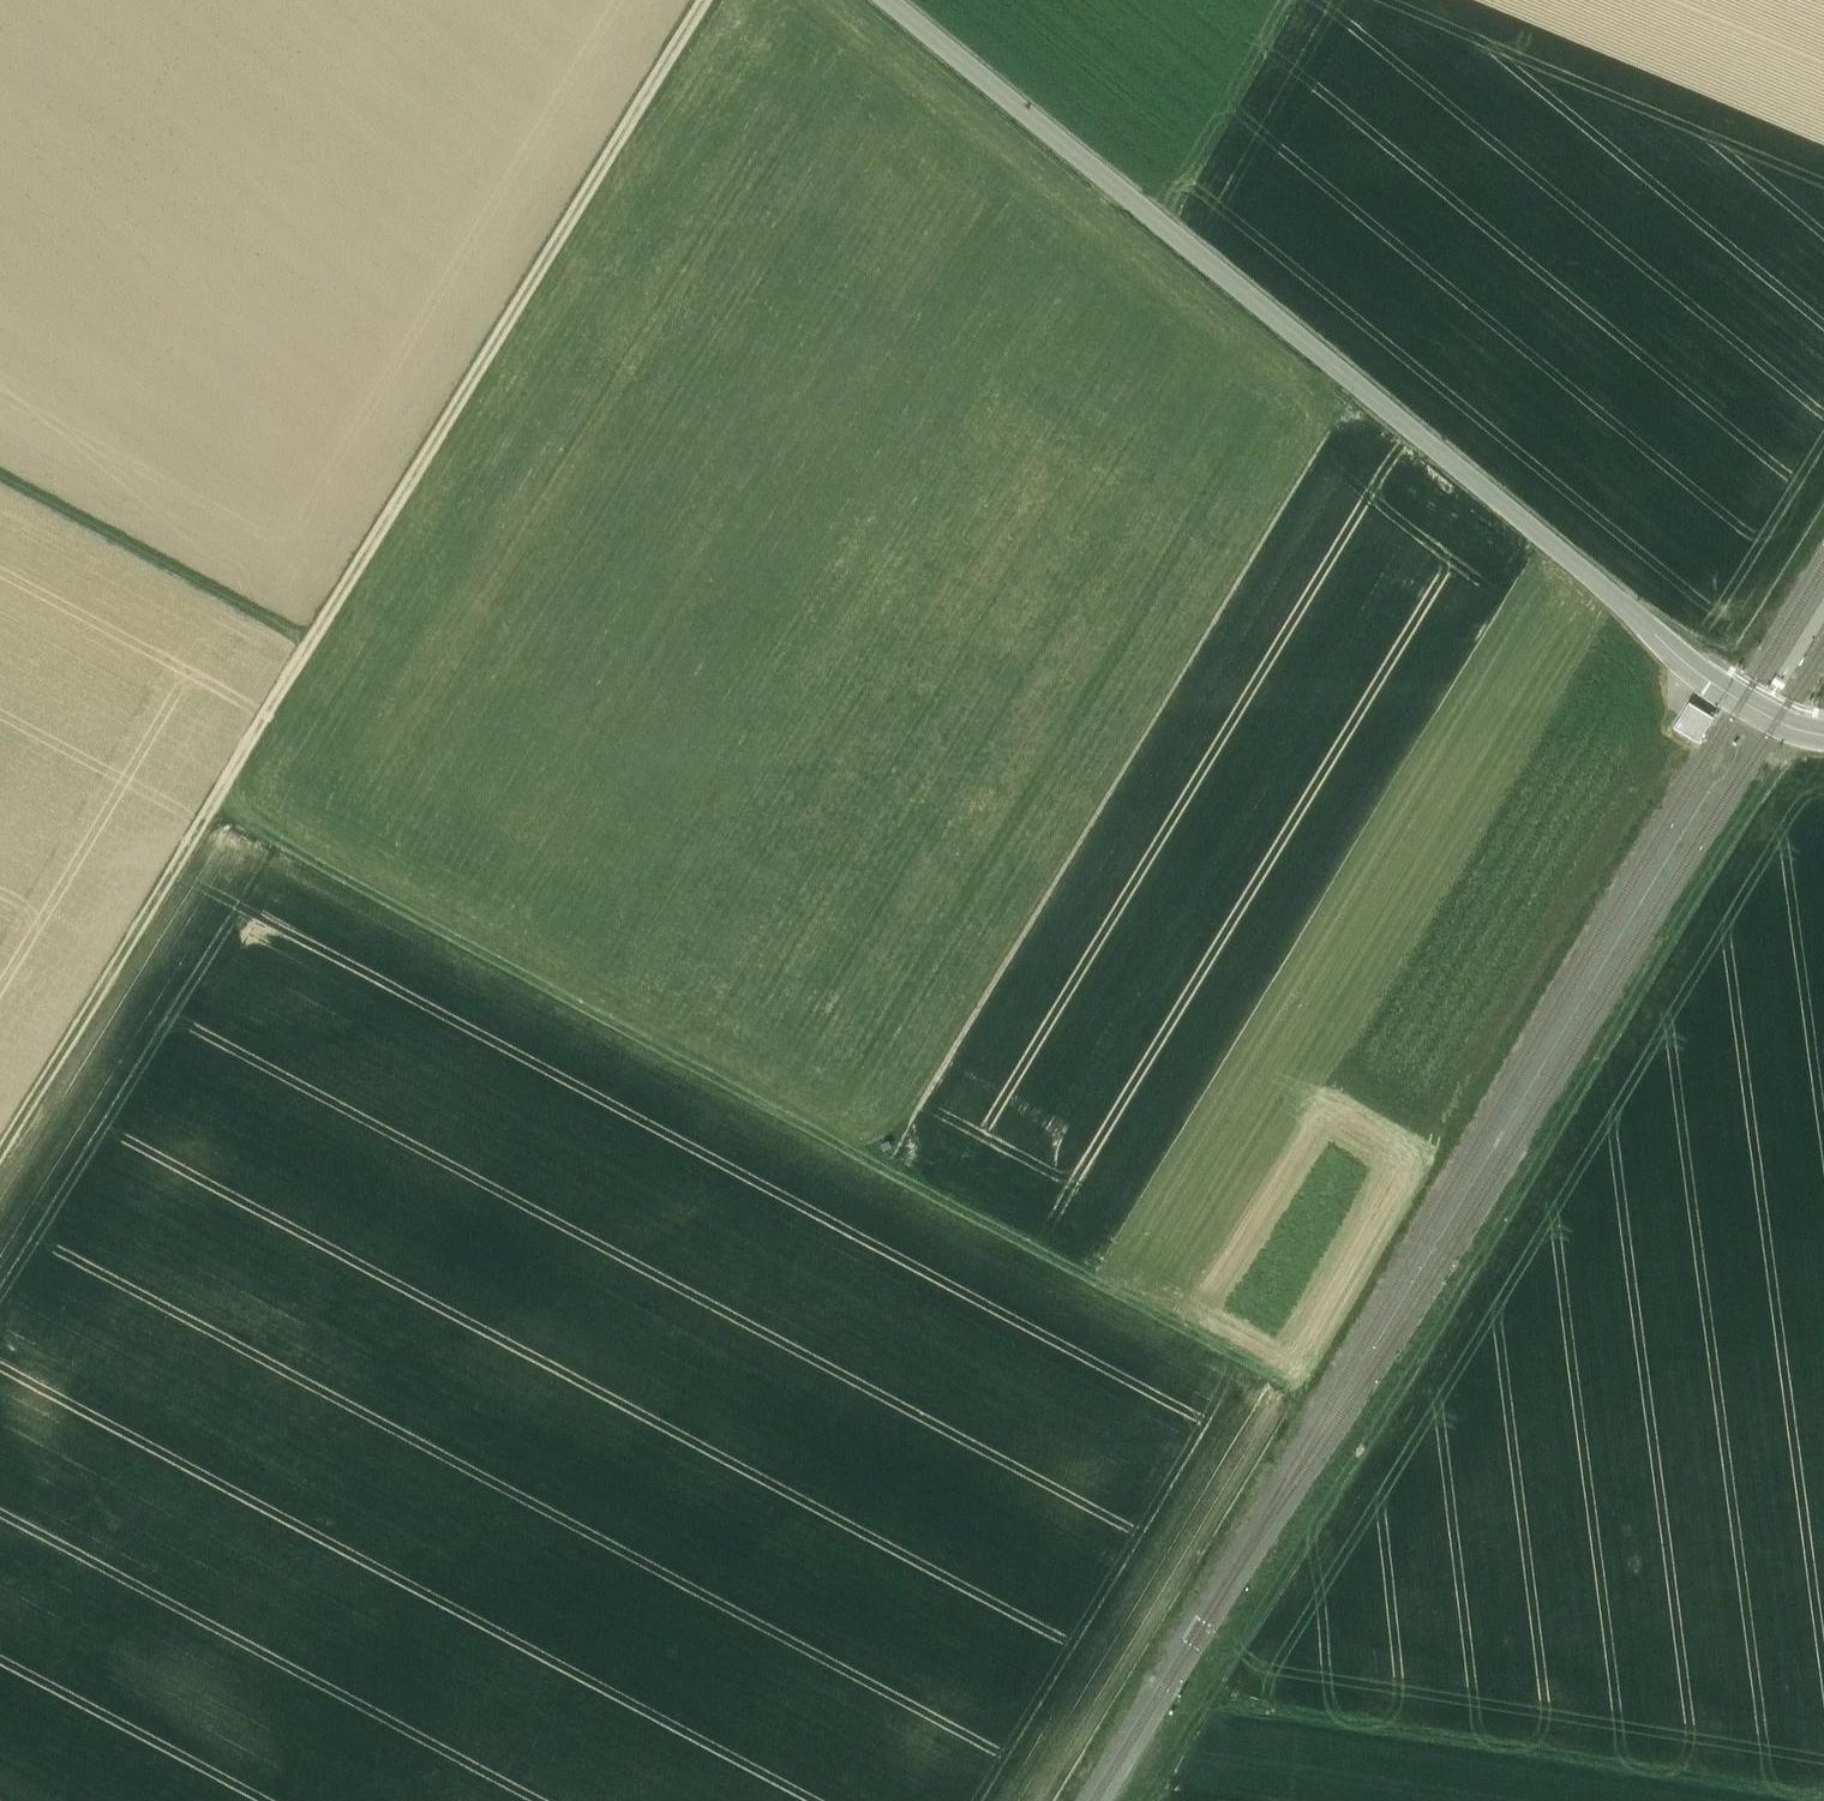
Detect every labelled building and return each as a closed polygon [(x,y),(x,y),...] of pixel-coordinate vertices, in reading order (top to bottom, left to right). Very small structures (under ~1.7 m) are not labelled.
[(1688,702),(1672,727),(1696,742),(1712,718),(1709,716),(1688,702)]
